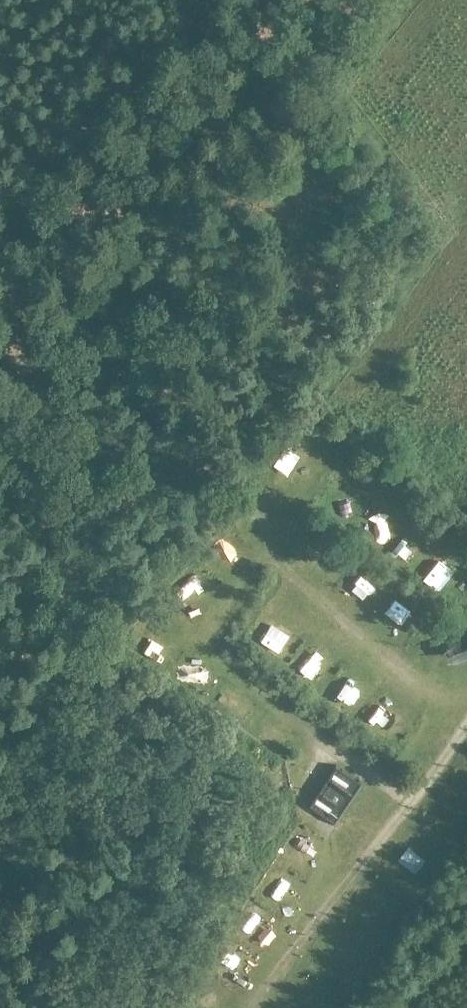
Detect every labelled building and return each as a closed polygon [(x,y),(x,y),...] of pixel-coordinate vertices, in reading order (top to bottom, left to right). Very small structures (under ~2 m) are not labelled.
[(277,478),(297,492),(305,481),(284,467),(277,478)] [(380,619),(389,605),(361,588),(352,602),(380,619)] [(283,659),(294,639),(279,631),(268,651),(283,659)] [(448,646),(460,667),(466,664),(466,635),(448,646)] [(243,712),(239,727),(250,730),(254,715),(243,712)] [(400,755),(410,738),(399,732),(389,749),(400,755)] [(335,826),(364,783),(336,764),(307,807),(335,826)] [(314,885),(318,875),(300,869),(296,880),(314,885)] [(238,982),(249,960),(235,953),(224,976),(238,982)] [(196,1007),(221,1007),(222,1007),(201,998),(196,1007)]
